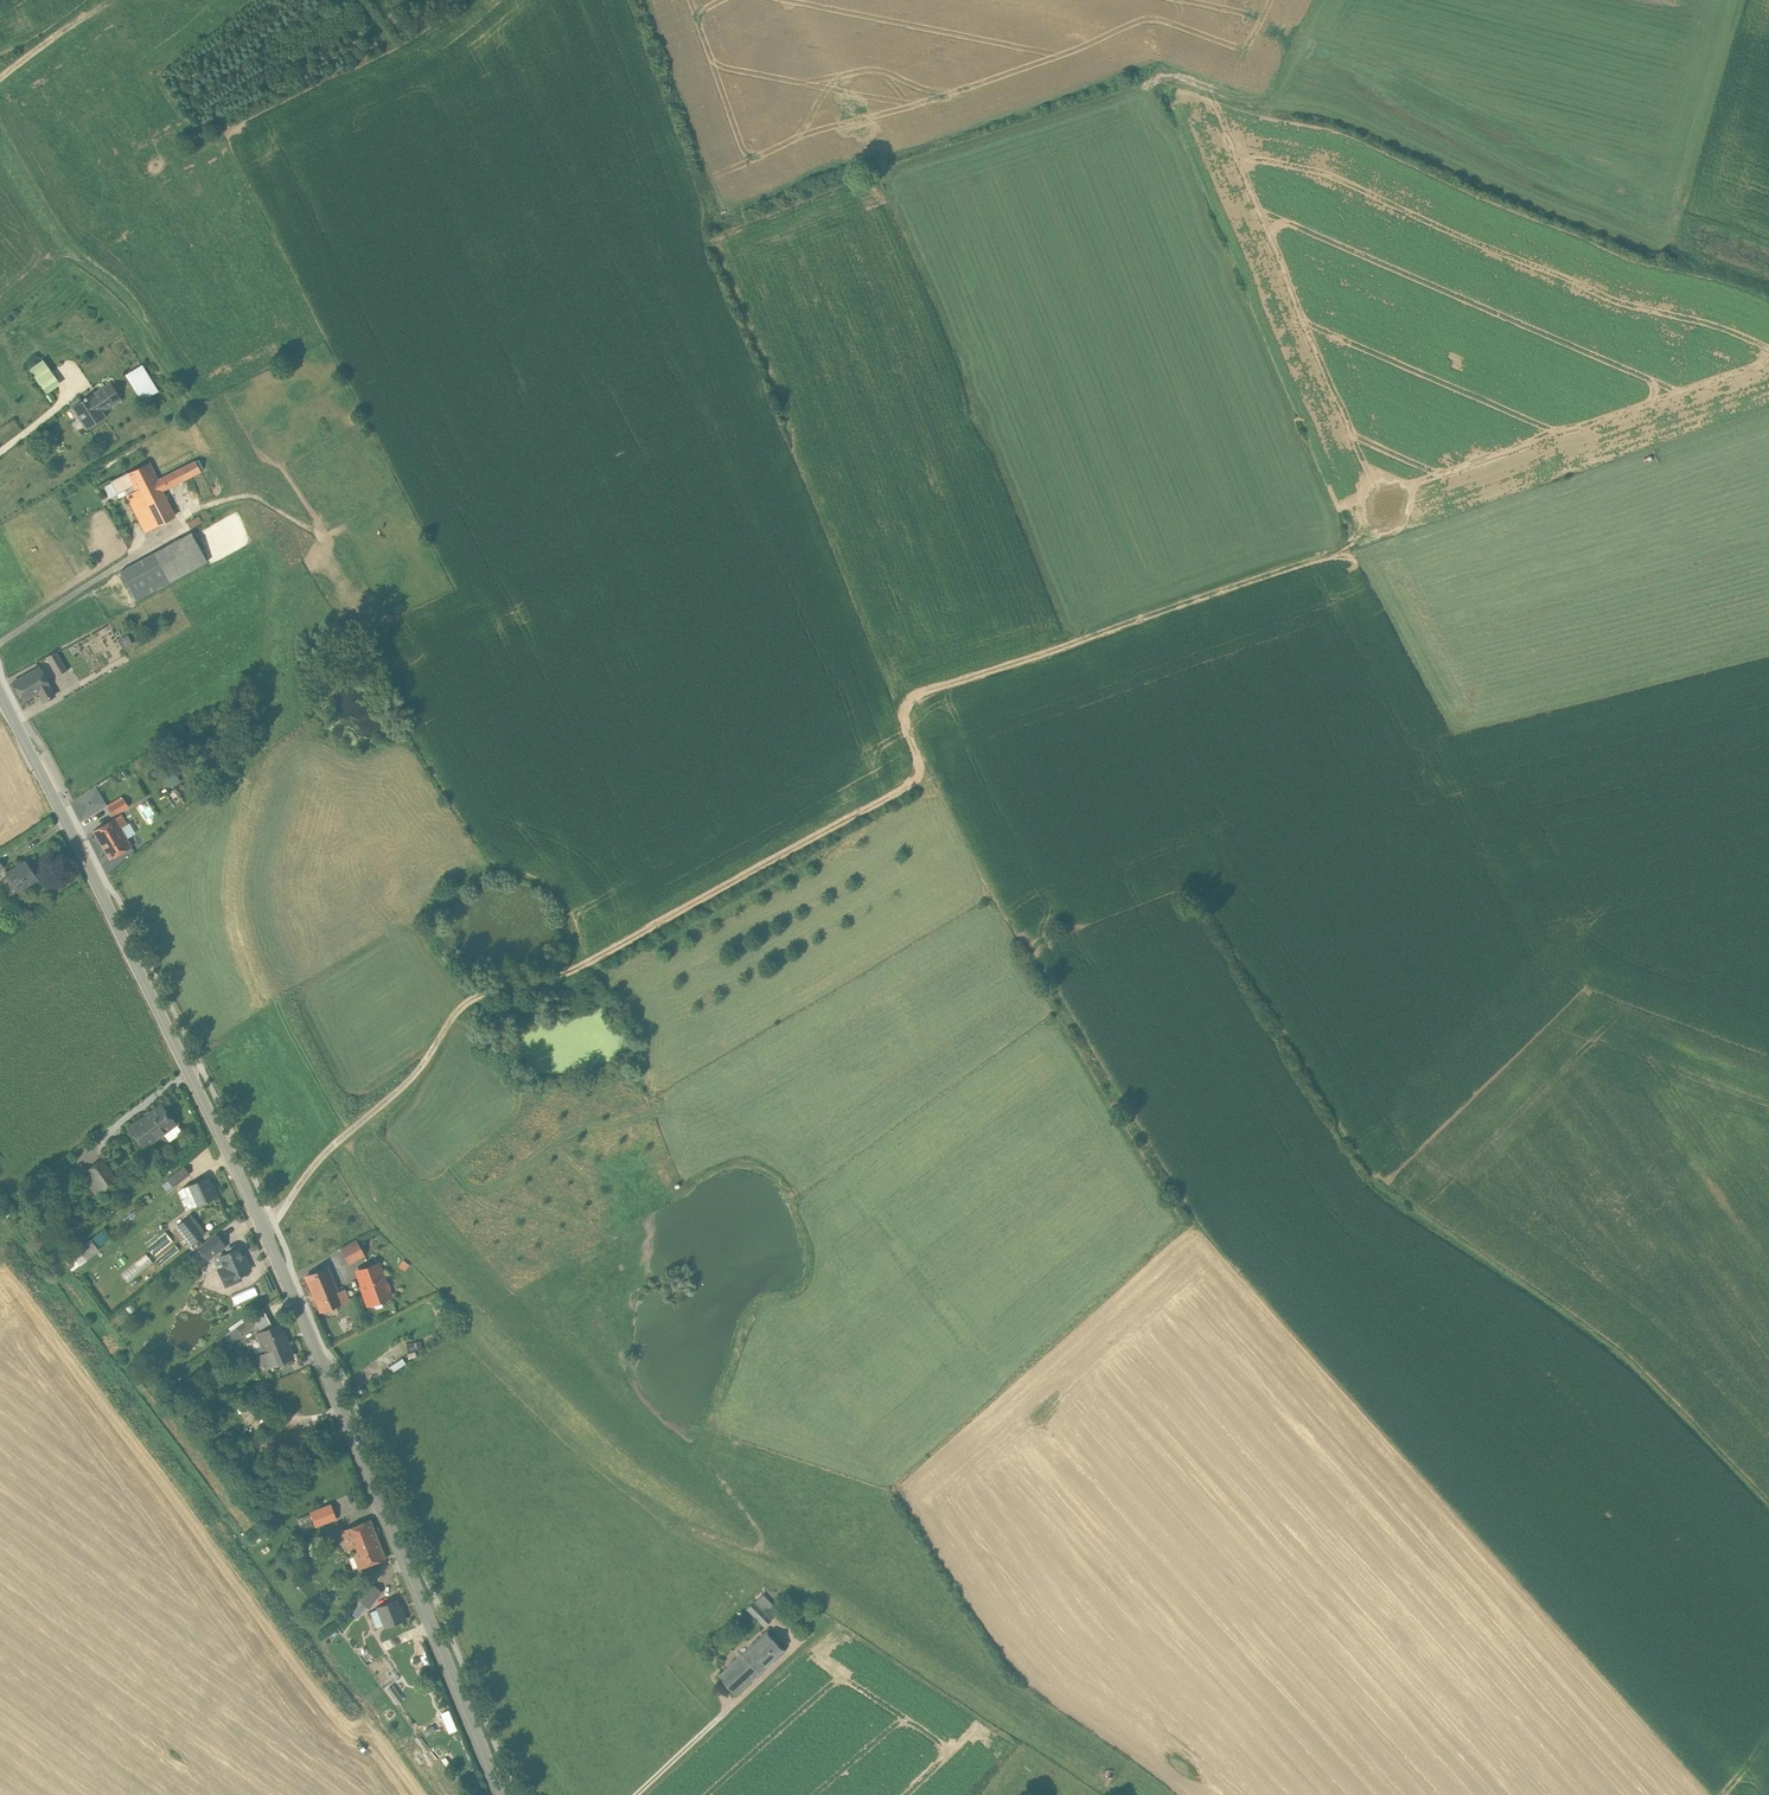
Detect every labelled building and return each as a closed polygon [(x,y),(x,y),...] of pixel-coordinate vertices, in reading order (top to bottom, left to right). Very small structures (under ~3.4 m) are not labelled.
[(43,358),(28,369),(45,393),(63,380),(56,370),(53,372),(43,358)] [(124,375),(127,380),(134,375),(142,388),(146,385),(151,393),(157,389),(141,364),(124,375)] [(124,375),(119,378),(127,392),(133,389),(127,380),(124,375)] [(135,392),(142,388),(134,375),(127,380),(133,389),(135,392)] [(118,398),(127,392),(119,378),(109,384),(118,398)] [(108,382),(71,405),(72,408),(80,421),(84,426),(103,414),(100,410),(118,398),(109,384),(108,382)] [(141,400),(151,393),(146,385),(142,388),(135,392),(141,400)] [(75,424),(80,421),(72,408),(67,411),(75,424)] [(157,479),(157,480),(162,490),(201,471),(195,460),(157,479)] [(128,473),(127,473),(133,485),(136,490),(157,480),(157,479),(149,463),(128,473)] [(117,494),(133,485),(127,473),(128,473),(128,472),(110,481),(117,494)] [(136,490),(126,495),(144,531),(175,515),(162,490),(157,480),(136,490)] [(199,516),(187,522),(190,528),(202,522),(199,516)] [(192,532),(153,552),(169,581),(208,561),(192,532)] [(153,552),(118,571),(134,600),(169,581),(153,552)] [(127,634),(121,637),(126,646),(132,643),(127,634)] [(66,670),(56,651),(46,657),(56,675),(66,670)] [(40,665),(12,680),(23,700),(38,691),(43,700),(56,693),(40,665)] [(173,770),(162,776),(169,787),(180,781),(173,770)] [(129,806),(124,797),(108,807),(112,815),(129,806)] [(121,813),(93,830),(110,857),(130,845),(126,838),(120,827),(127,822),(121,813)] [(134,833),(127,822),(120,827),(126,838),(134,833)] [(26,860),(8,872),(20,890),(38,878),(26,860)] [(161,1103),(128,1127),(144,1148),(176,1124),(161,1103)] [(69,1157),(53,1169),(58,1175),(74,1163),(69,1157)] [(116,1181),(101,1160),(87,1170),(103,1191),(116,1181)] [(184,1166),(167,1180),(173,1186),(189,1173),(184,1166)] [(206,1177),(188,1185),(197,1205),(218,1196),(214,1188),(212,1189),(206,1177)] [(204,1234),(189,1215),(177,1226),(191,1244),(204,1234)] [(166,1232),(147,1244),(153,1254),(173,1242),(166,1232)] [(216,1234),(199,1248),(208,1259),(225,1246),(216,1234)] [(71,1253),(80,1264),(99,1249),(90,1237),(71,1253)] [(356,1240),(341,1248),(349,1264),(365,1255),(356,1240)] [(160,1262),(179,1251),(176,1244),(156,1256),(160,1262)] [(235,1245),(227,1249),(229,1253),(220,1257),(224,1267),(219,1269),(226,1285),(240,1279),(238,1274),(251,1269),(247,1260),(245,1261),(239,1248),(237,1249),(235,1245)] [(119,1272),(128,1282),(153,1262),(145,1251),(119,1272)] [(378,1263),(358,1271),(365,1292),(364,1292),(368,1304),(390,1296),(388,1290),(389,1288),(388,1283),(385,1282),(378,1263)] [(328,1267),(306,1276),(320,1310),(348,1299),(344,1289),(338,1291),(328,1267)] [(253,1284),(230,1295),(235,1304),(257,1293),(253,1284)] [(250,1317),(237,1327),(241,1334),(255,1324),(250,1317)] [(221,1332),(229,1343),(241,1334),(233,1323),(221,1332)] [(279,1323),(258,1332),(267,1352),(259,1356),(264,1368),(292,1356),(279,1323)] [(391,1371),(405,1362),(402,1357),(387,1365),(391,1371)] [(258,1396),(247,1405),(254,1412),(264,1405),(258,1396)] [(324,1435),(316,1440),(320,1445),(327,1440),(324,1435)] [(315,1526),(336,1518),(330,1502),(308,1510),(315,1526)] [(297,1517),(302,1531),(314,1527),(309,1512),(297,1517)] [(370,1520),(345,1530),(352,1548),(377,1538),(370,1520)] [(377,1538),(352,1548),(360,1568),(385,1558),(377,1538)] [(374,1585),(362,1602),(369,1608),(381,1591),(374,1585)] [(781,1612),(763,1594),(748,1608),(765,1626),(781,1612)] [(396,1599),(377,1607),(385,1627),(406,1619),(403,1611),(401,1612),(396,1599)] [(768,1631),(743,1654),(720,1675),(737,1694),(760,1673),(785,1649),(768,1631)] [(449,1708),(440,1711),(447,1732),(455,1729),(449,1708)]
